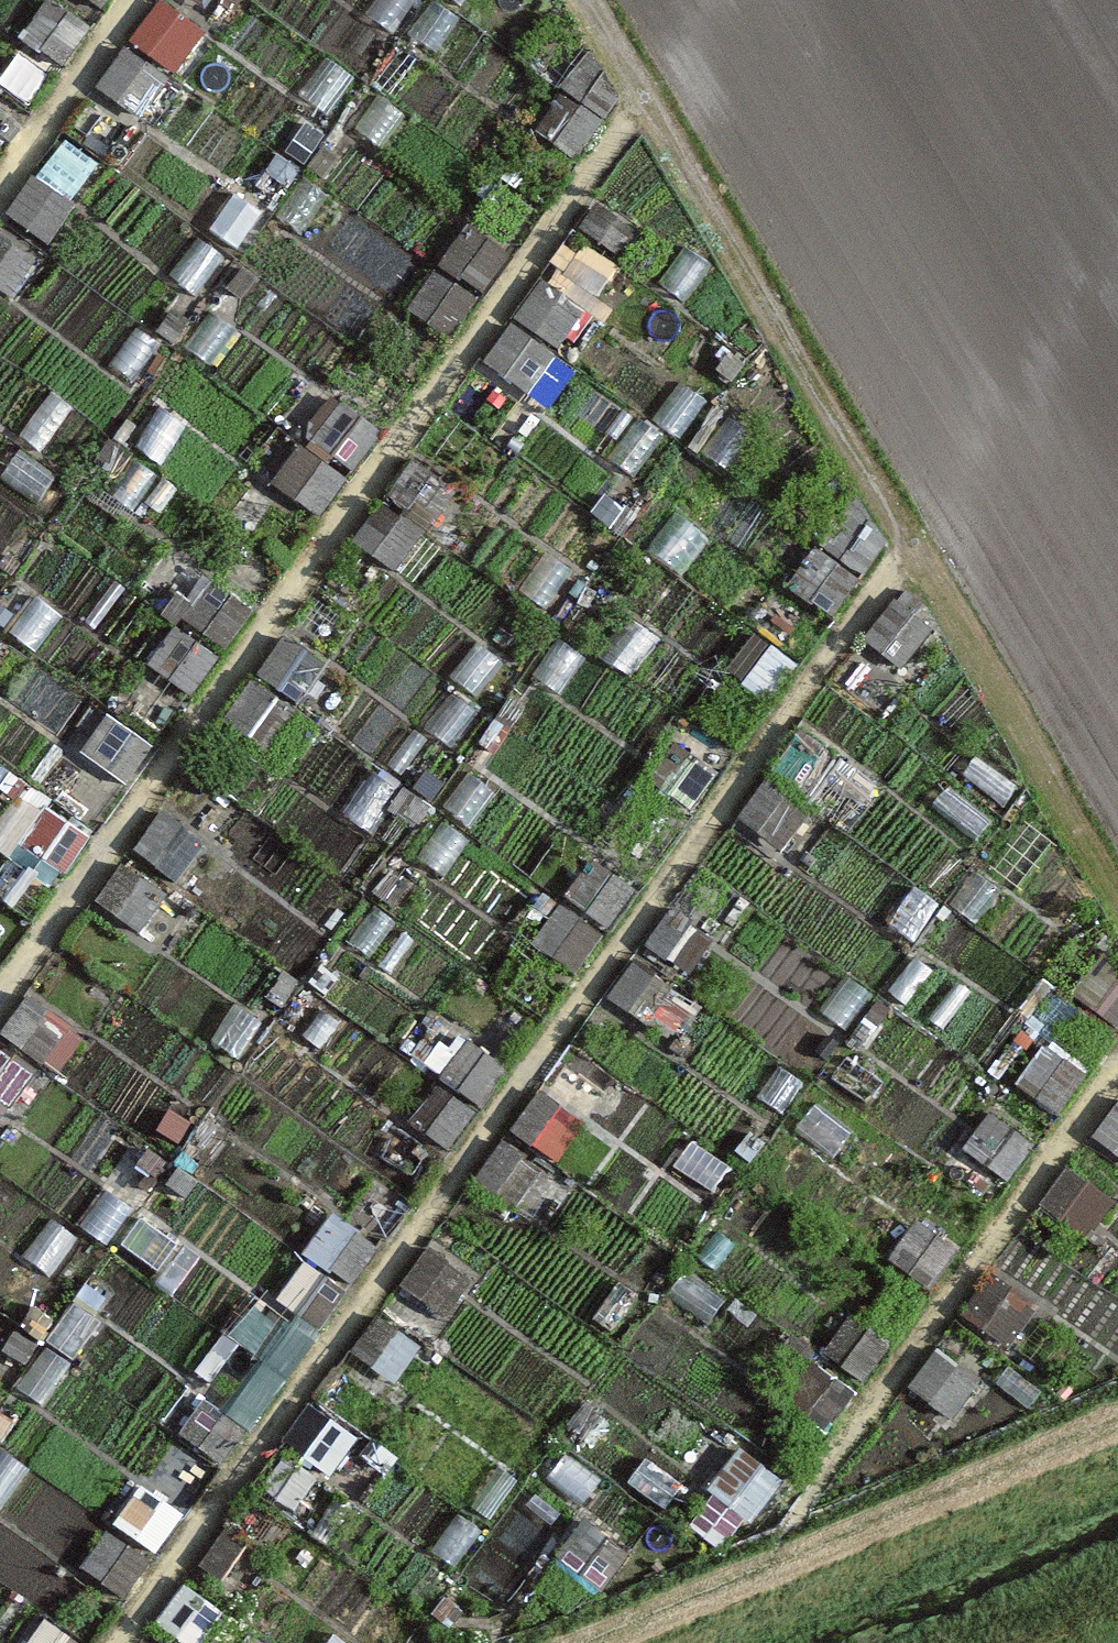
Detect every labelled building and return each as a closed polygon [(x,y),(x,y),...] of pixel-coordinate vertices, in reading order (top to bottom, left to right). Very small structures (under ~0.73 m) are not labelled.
[(100,17),(113,0),(78,0),(100,17)] [(366,15),(390,33),(415,0),(377,0),(366,15)] [(459,20),(435,2),(406,41),(430,60),(459,20)] [(49,5),(19,44),(61,76),(91,37),(49,5)] [(162,7),(132,46),(174,78),(204,39),(162,7)] [(130,54),(100,93),(141,125),(172,86),(130,54)] [(588,54),(560,95),(604,124),(619,102),(588,54)] [(352,77),(328,59),(298,98),(323,116),(352,77)] [(405,110),(381,92),(351,131),(375,149),(405,110)] [(559,95),(531,136),(575,166),(603,125),(559,95)] [(36,179),(5,218),(47,250),(77,211),(36,179)] [(266,216),(242,198),(213,238),(237,256),(266,216)] [(596,201),(575,233),(621,263),(642,231),(596,201)] [(464,231),(436,272),(479,301),(507,260),(464,231)] [(5,304),(36,265),(0,237),(0,300),(5,304)] [(225,260),(201,242),(171,281),(196,299),(225,260)] [(712,267),(683,247),(658,284),(686,304),(712,267)] [(435,276),(407,317),(450,346),(478,305),(435,276)] [(540,286),(512,327),(556,357),(583,316),(540,286)] [(235,330),(210,313),(181,352),(205,370),(235,330)] [(158,345),(134,327),(104,367),(128,385),(158,345)] [(511,330),(483,371),(527,400),(554,359),(511,330)] [(706,403),(677,383),(652,420),(680,440),(706,403)] [(73,414),(49,396),(19,435),(43,453),(73,414)] [(336,406),(308,447),(352,477),(380,436),(336,406)] [(755,440),(726,420),(700,457),(729,477),(755,440)] [(663,441),(634,421),(608,458),(637,478),(663,441)] [(192,441),(168,423),(138,463),(163,481),(192,441)] [(0,474),(0,476),(40,504),(57,479),(17,451),(0,474)] [(303,454),(276,495),(319,524),(347,483),(303,454)] [(155,478),(131,460),(101,500),(125,518),(155,478)] [(411,464),(383,505),(427,534),(454,493),(411,464)] [(854,496),(817,550),(861,580),(882,549),(854,496)] [(380,509),(353,549),(396,579),(424,538),(380,509)] [(705,538),(676,518),(650,555),(679,575),(705,538)] [(571,574),(542,554),(517,591),(545,611),(571,574)] [(816,558),(789,598),(832,628),(860,587),(816,558)] [(209,587),(181,628),(225,657),(253,616),(209,587)] [(892,605),(864,646),(908,676),(936,635),(892,605)] [(655,641),(627,621),(601,658),(630,678),(655,641)] [(175,631),(147,672),(191,702),(218,661),(175,631)] [(283,638),(256,679),(299,709),(327,668),(283,638)] [(585,660),(556,640),(530,677),(559,697),(585,660)] [(755,640),(727,681),(771,710),(798,669),(755,640)] [(510,671),(481,651),(455,688),(484,708),(510,671)] [(250,688),(222,729),(266,758),(293,717),(250,688)] [(475,713),(447,693),(421,730),(449,750),(475,713)] [(109,720),(81,761),(125,790),(153,749),(109,720)] [(798,736),(771,777),(814,807),(842,766),(798,736)] [(673,748),(645,789),(689,818),(716,777),(673,748)] [(1004,809),(1019,788),(974,755),(959,777),(1004,809)] [(0,774),(0,796),(10,780),(0,774)] [(495,794),(466,774),(441,811),(469,831),(495,794)] [(398,795),(369,775),(343,812),(372,832),(398,795)] [(766,784),(738,825),(782,854),(810,813),(766,784)] [(977,843),(994,822),(951,786),(934,807),(977,843)] [(43,811),(15,852),(59,881),(87,840),(43,811)] [(160,816),(132,857),(176,886),(204,845),(160,816)] [(467,844),(438,824),(413,861),(441,881),(467,844)] [(592,865),(564,906),(608,936),(635,895),(592,865)] [(123,869),(95,910),(138,940),(166,899),(123,869)] [(1001,889),(972,870),(947,907),(975,926),(1001,889)] [(940,912),(911,892),(885,930),(914,949),(940,912)] [(670,908),(642,949),(686,978),(714,937),(670,908)] [(394,924),(372,909),(347,946),(369,961),(394,924)] [(555,909),(528,950),(571,980),(599,939),(555,909)] [(932,974),(912,960),(886,997),(906,1011),(932,974)] [(1075,1004),(1117,1032),(1117,973),(1103,963),(1075,1004)] [(632,965),(604,1006),(647,1035),(675,994),(632,965)] [(872,998),(843,979),(818,1016),(846,1035),(872,998)] [(0,1039),(0,1044),(41,1072),(69,1031),(26,1001),(0,1039)] [(258,1026),(229,1006),(204,1043),(232,1063),(258,1026)] [(467,1044),(439,1085),(483,1115),(510,1074),(467,1044)] [(1041,1050),(1014,1091),(1057,1120),(1085,1079),(1041,1050)] [(8,1118),(36,1077),(0,1053),(0,1113),(8,1118)] [(870,1105),(885,1083),(848,1058),(833,1080),(870,1105)] [(806,1084),(777,1065),(752,1102),(780,1121),(806,1084)] [(435,1089),(407,1130),(451,1160),(479,1118),(435,1089)] [(540,1096),(512,1137),(556,1166),(584,1125),(540,1096)] [(835,1160),(855,1131),(819,1105),(798,1133),(835,1160)] [(1090,1146),(1117,1165),(1117,1105),(1090,1146)] [(990,1120),(963,1161),(1006,1190),(1034,1149),(990,1120)] [(503,1144),(475,1185),(519,1215),(546,1174),(503,1144)] [(1064,1172),(1036,1212),(1080,1242),(1108,1201),(1064,1172)] [(133,1210),(104,1190),(78,1227),(107,1247),(133,1210)] [(159,1275),(178,1247),(141,1221),(121,1250),(159,1275)] [(335,1222),(307,1263),(351,1292),(378,1251),(335,1222)] [(913,1227),(885,1268),(929,1298),(956,1257),(913,1227)] [(427,1257),(399,1297),(443,1327),(470,1286),(427,1257)] [(300,1267),(272,1308),(316,1337),(344,1296),(300,1267)] [(710,1328),(728,1303),(687,1272),(668,1297),(710,1328)] [(987,1280),(959,1321),(1003,1351),(1031,1310),(987,1280)] [(641,1302),(616,1285),(588,1326),(613,1342),(641,1302)] [(105,1328),(76,1308),(51,1345),(79,1365),(105,1328)] [(377,1317),(350,1358),(393,1387),(421,1346),(377,1317)] [(851,1320),(823,1361),(866,1390),(894,1349),(851,1320)] [(72,1372),(44,1352),(18,1389),(47,1409),(72,1372)] [(936,1357),(908,1398),(952,1427),(980,1386),(936,1357)] [(810,1365),(782,1406),(826,1435),(853,1394),(810,1365)] [(203,1402),(175,1443),(219,1473),(247,1431),(203,1402)] [(312,1410),(284,1450),(328,1480),(356,1439),(312,1410)] [(0,1454),(0,1508),(25,1471),(0,1454)] [(737,1458),(710,1499),(753,1529),(781,1487),(737,1458)] [(522,1485),(497,1468),(469,1509),(494,1526),(522,1485)] [(701,1493),(672,1473),(647,1510),(675,1530),(701,1493)] [(140,1485),(112,1526),(156,1556),(183,1514),(140,1485)] [(486,1533),(461,1516),(433,1556),(458,1573),(486,1533)] [(223,1530),(194,1572),(229,1595),(257,1553),(223,1530)] [(581,1530),(553,1571),(596,1600),(624,1559),(581,1530)] [(104,1537),(76,1577),(120,1607),(148,1566),(104,1537)] [(152,1629),(173,1642),(206,1642),(224,1617),(180,1588),(152,1629)] [(28,1642),(68,1642),(41,1625),(28,1642)]
